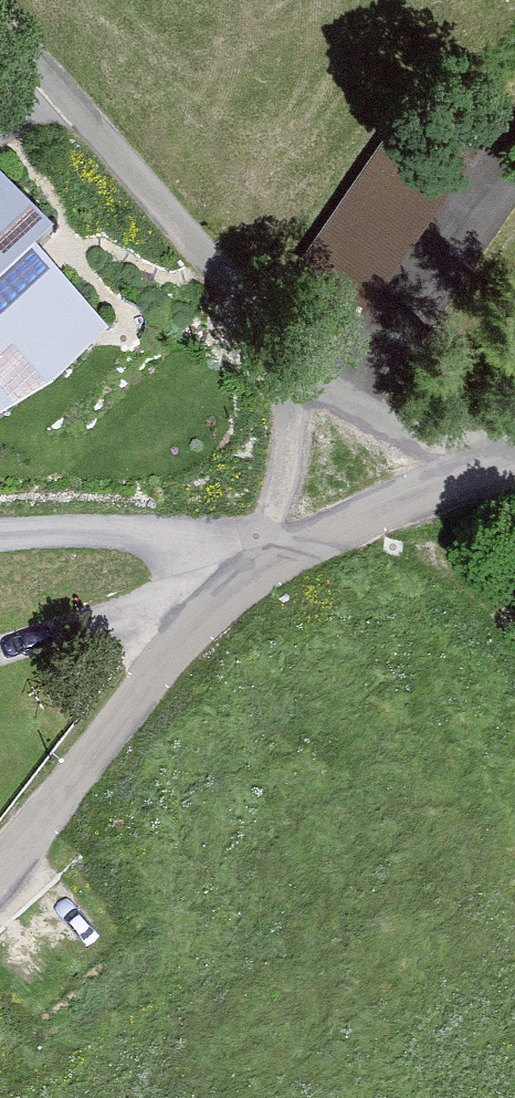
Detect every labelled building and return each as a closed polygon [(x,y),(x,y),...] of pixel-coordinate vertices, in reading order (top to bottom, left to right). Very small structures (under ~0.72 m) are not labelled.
[(60,238),(0,174),(0,293),(60,238)]
